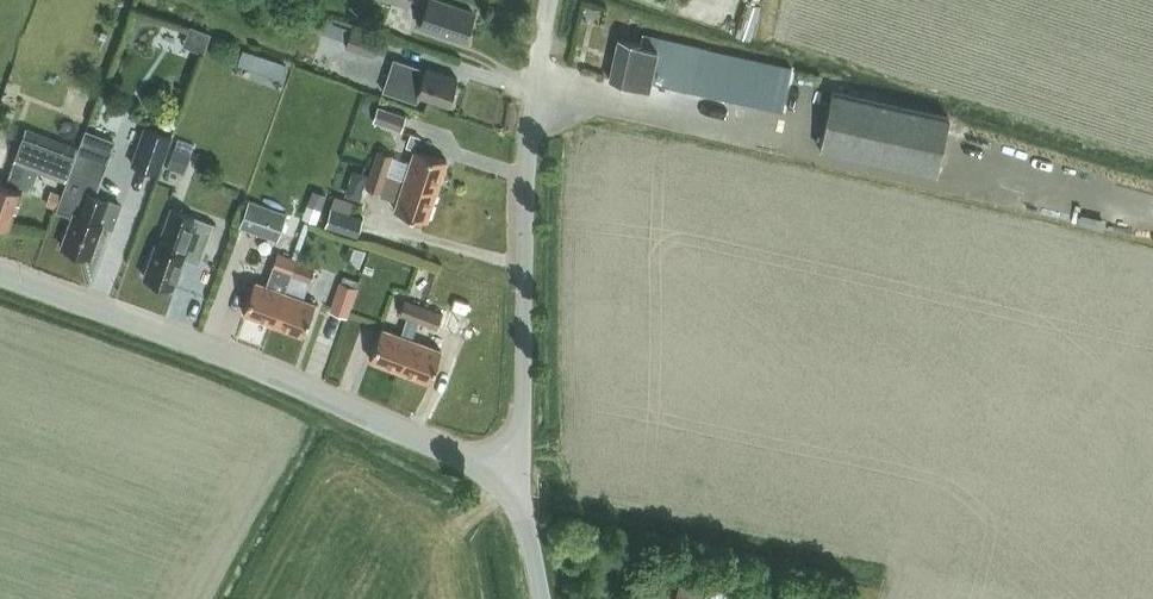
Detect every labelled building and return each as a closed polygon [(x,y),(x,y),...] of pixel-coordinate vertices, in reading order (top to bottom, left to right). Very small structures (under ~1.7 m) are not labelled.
[(473,13),(453,6),(454,4),(442,0),(428,0),(419,26),(450,36),(451,34),(464,39),(473,13)] [(338,24),(334,36),(347,41),(350,33),(351,29),(338,24)] [(372,56),(379,35),(352,26),(351,29),(350,33),(347,41),(345,47),(372,56)] [(656,78),(655,83),(725,98),(780,111),(790,68),(734,54),(735,53),(706,47),(705,48),(641,34),(639,44),(617,39),(608,79),(648,86),(650,76),(656,78)] [(265,57),(243,49),(238,64),(260,72),(265,57)] [(456,78),(425,67),(423,72),(419,70),(420,67),(393,58),(382,90),(415,101),(417,95),(447,105),(456,78)] [(936,175),(949,118),(832,92),(819,148),(936,175)] [(404,115),(376,105),(370,121),(399,130),(404,115)] [(170,135),(141,125),(128,164),(157,174),(170,135)] [(64,180),(76,147),(24,128),(4,183),(0,182),(0,223),(8,226),(21,190),(29,193),(37,170),(64,180)] [(93,195),(108,156),(114,140),(85,129),(57,208),(73,213),(61,246),(89,256),(101,223),(109,226),(118,204),(93,195)] [(369,168),(386,173),(391,155),(375,149),(369,168)] [(436,190),(446,160),(414,149),(404,179),(436,190)] [(184,173),(190,155),(173,150),(167,168),(184,173)] [(363,187),(379,193),(386,173),(369,168),(363,187)] [(436,190),(404,179),(394,209),(426,220),(436,190)] [(55,209),(60,193),(50,189),(44,205),(55,209)] [(312,189),(306,204),(320,210),(326,195),(312,189)] [(351,201),(332,195),(322,226),(356,236),(362,217),(348,212),(351,201)] [(284,213),(246,199),(237,227),(274,240),(284,213)] [(212,223),(193,216),(197,205),(187,201),(183,212),(171,208),(158,244),(155,243),(143,276),(171,286),(182,257),(197,263),(212,223)] [(254,281),(242,313),(272,323),(284,292),(290,274),(295,260),(290,258),(276,253),(265,285),(254,281)] [(295,260),(290,274),(308,280),(314,266),(295,260)] [(347,317),(357,287),(339,281),(329,311),(347,317)] [(284,292),(272,323),(302,334),(313,303),(284,292)] [(381,327),(369,359),(399,370),(410,338),(417,321),(423,305),(404,299),(399,314),(406,317),(400,334),(381,327)] [(423,305),(417,321),(427,325),(434,328),(435,327),(440,312),(423,305)] [(410,338),(399,370),(428,381),(440,349),(423,343),(421,342),(410,338)] [(678,578),(672,598),(706,598),(709,588),(678,578)]
